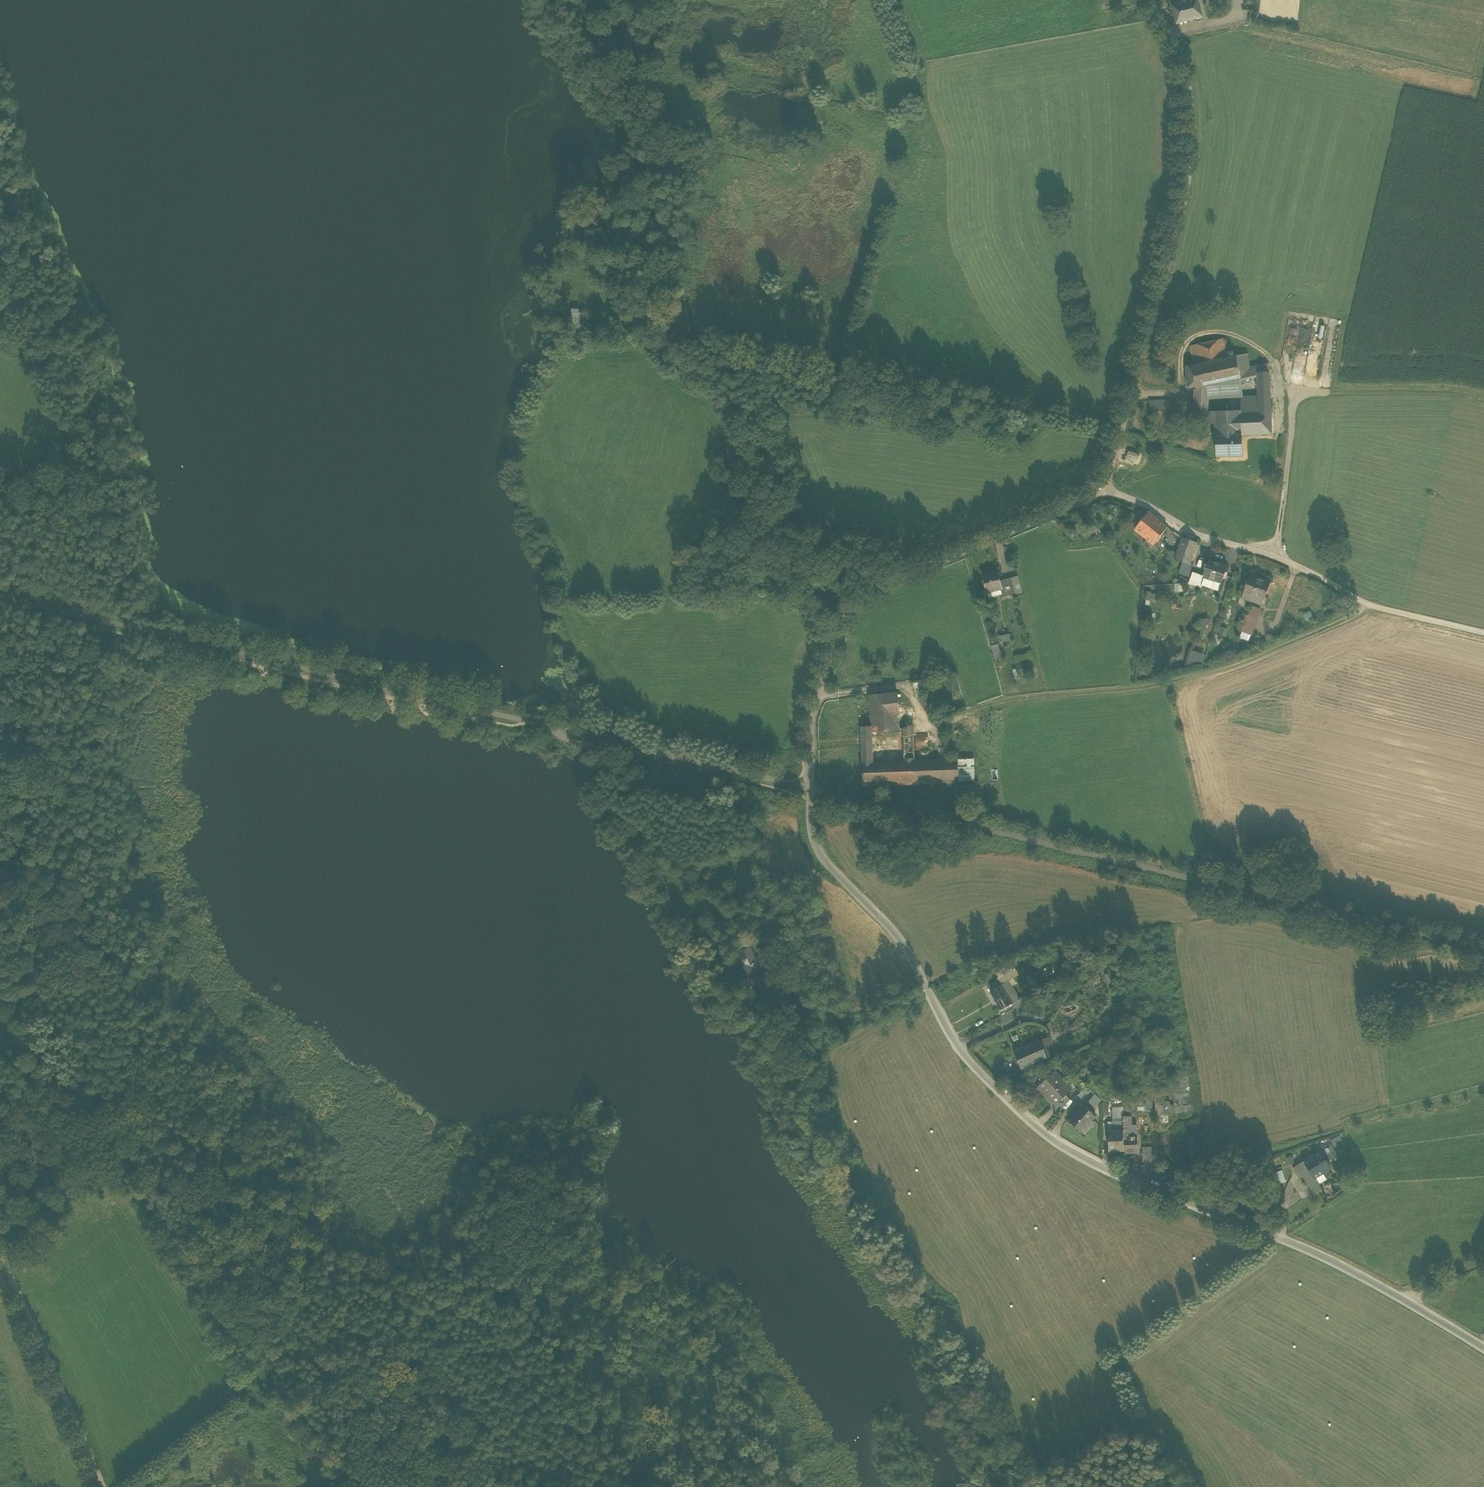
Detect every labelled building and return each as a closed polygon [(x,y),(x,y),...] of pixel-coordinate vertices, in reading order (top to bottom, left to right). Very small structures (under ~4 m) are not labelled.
[(1176,24),(1203,17),(1198,0),(1192,0),(1171,6),(1176,24)] [(668,153),(680,158),(682,154),(670,149),(668,153)] [(572,309),(572,313),(571,329),(584,329),(584,314),(579,314),(579,310),(572,309)] [(1198,344),(1202,363),(1229,358),(1225,339),(1198,344)] [(1189,346),(1194,365),(1202,363),(1198,344),(1189,346)] [(1247,354),(1236,356),(1240,379),(1258,375),(1269,372),(1267,364),(1250,367),(1247,354)] [(1236,356),(1229,358),(1202,363),(1194,365),(1191,366),(1195,388),(1195,389),(1207,387),(1240,380),(1240,379),(1236,356)] [(1187,388),(1195,388),(1191,366),(1186,367),(1187,388)] [(1258,375),(1258,388),(1270,387),(1269,372),(1258,375)] [(1240,397),(1240,380),(1207,387),(1207,395),(1207,400),(1240,397)] [(1207,395),(1207,387),(1195,389),(1195,397),(1207,395)] [(1270,395),(1270,387),(1258,388),(1258,396),(1270,395)] [(1207,400),(1207,395),(1195,397),(1195,399),(1194,413),(1206,413),(1206,424),(1215,424),(1215,412),(1206,412),(1207,400)] [(1270,412),(1270,395),(1258,396),(1258,413),(1270,412)] [(1258,396),(1240,397),(1241,411),(1241,413),(1258,413),(1258,396)] [(1149,400),(1149,411),(1170,410),(1170,400),(1149,400)] [(1215,424),(1216,457),(1242,456),(1241,434),(1241,413),(1241,411),(1215,412),(1215,424)] [(1271,433),(1270,412),(1258,413),(1241,413),(1241,434),(1271,433)] [(1154,545),(1167,527),(1148,512),(1134,529),(1147,540),(1154,545)] [(1078,523),(1069,526),(1072,536),(1081,534),(1078,523)] [(1182,562),(1190,564),(1197,543),(1182,538),(1177,552),(1175,559),(1182,562)] [(1145,543),(1151,548),(1154,545),(1147,540),(1145,543)] [(1175,559),(1177,552),(1169,550),(1165,560),(1174,563),(1175,559)] [(1221,583),(1222,583),(1227,567),(1209,561),(1204,576),(1204,577),(1221,583)] [(1190,564),(1182,562),(1179,574),(1189,577),(1193,565),(1190,564)] [(982,575),(987,592),(1000,589),(1002,588),(1000,581),(997,571),(997,572),(997,573),(991,574),(991,573),(982,575)] [(1189,583),(1200,587),(1201,585),(1204,577),(1204,576),(1193,572),(1189,583)] [(1020,576),(1012,578),(1016,593),(1024,591),(1020,576)] [(1264,600),(1271,582),(1262,579),(1261,581),(1249,576),(1243,593),(1264,600)] [(1221,583),(1204,577),(1201,585),(1219,591),(1221,583)] [(1003,597),(1016,593),(1012,578),(1000,581),(1002,588),(1000,589),(1002,595),(1003,597)] [(1182,583),(1174,584),(1175,592),(1183,592),(1182,583)] [(988,598),(1002,595),(1000,589),(987,592),(988,598)] [(1264,600),(1243,593),(1241,598),(1262,606),(1264,600)] [(1248,616),(1257,619),(1260,609),(1252,606),(1248,616)] [(1310,610),(1302,614),(1306,622),(1314,619),(1310,610)] [(1251,635),(1257,619),(1248,616),(1246,615),(1240,631),(1241,631),(1251,635)] [(1208,618),(1202,619),(1203,625),(1200,626),(1197,635),(1202,638),(1207,625),(1209,624),(1208,618)] [(1229,629),(1221,627),(1218,634),(1226,637),(1229,629)] [(1251,635),(1241,631),(1239,638),(1248,641),(1251,635)] [(1009,633),(1001,635),(1003,645),(1012,643),(1009,633)] [(999,643),(992,645),(996,662),(1003,660),(999,643)] [(1192,651),(1186,668),(1202,666),(1205,655),(1192,651)] [(913,682),(915,692),(928,690),(926,680),(913,682)] [(872,726),(872,733),(900,730),(904,729),(914,727),(912,705),(899,707),(898,693),(868,695),(872,726)] [(862,736),(862,737),(872,737),(872,733),(872,726),(862,727),(862,736)] [(904,729),(904,736),(914,734),(914,727),(904,729)] [(915,761),(914,734),(904,736),(905,761),(915,761)] [(873,745),(872,737),(862,737),(862,744),(873,745)] [(896,740),(882,740),(882,754),(897,754),(896,740)] [(873,762),(873,745),(862,744),(863,763),(873,762)] [(938,760),(939,783),(959,782),(958,759),(938,760)] [(973,759),(958,759),(959,782),(974,781),(973,759)] [(938,760),(915,761),(916,784),(939,783),(938,760)] [(905,761),(873,762),(863,763),(863,785),(916,784),(915,761),(905,761)] [(720,952),(725,955),(728,950),(722,947),(720,952)] [(739,954),(750,976),(753,974),(749,966),(757,962),(750,948),(739,954)] [(1001,969),(1003,975),(1015,969),(1013,963),(1001,969)] [(1018,975),(1015,969),(1003,975),(1004,976),(997,979),(999,981),(1002,985),(1009,981),(1018,975)] [(1002,985),(999,981),(988,987),(990,991),(1002,985)] [(1002,985),(1013,1003),(1020,999),(1020,998),(1009,981),(1002,985)] [(1013,1003),(1002,985),(990,991),(1001,1010),(1013,1003)] [(1022,997),(1020,998),(1020,999),(1013,1003),(1015,1008),(1025,1002),(1022,997)] [(1050,1036),(1040,1040),(1043,1046),(1045,1045),(1052,1042),(1050,1036)] [(1165,1048),(1166,1058),(1174,1057),(1172,1037),(1161,1038),(1162,1048),(1165,1048)] [(1014,1052),(1021,1069),(1048,1058),(1043,1046),(1040,1040),(1014,1052)] [(1138,1069),(1139,1078),(1149,1077),(1148,1067),(1147,1068),(1138,1069)] [(1047,1092),(1057,1103),(1066,1094),(1072,1089),(1054,1071),(1037,1087),(1045,1095),(1047,1092)] [(1174,1107),(1175,1113),(1185,1111),(1194,1110),(1190,1076),(1180,1077),(1171,1078),(1173,1094),(1174,1103),(1175,1107),(1174,1107)] [(1123,1103),(1123,1116),(1131,1116),(1131,1110),(1152,1110),(1153,1083),(1140,1082),(1141,1095),(1137,1095),(1137,1103),(1135,1103),(1135,1102),(1123,1102),(1123,1103)] [(1079,1094),(1084,1099),(1092,1089),(1086,1085),(1079,1094)] [(1057,1103),(1062,1107),(1071,1099),(1066,1094),(1057,1103)] [(1155,1095),(1155,1103),(1164,1103),(1165,1094),(1155,1095)] [(1071,1117),(1086,1131),(1093,1123),(1089,1119),(1096,1112),(1084,1102),(1071,1117)] [(1113,1122),(1113,1131),(1123,1131),(1123,1116),(1123,1103),(1112,1104),(1113,1122)] [(1156,1117),(1164,1117),(1164,1115),(1164,1103),(1155,1103),(1156,1117)] [(1174,1103),(1164,1103),(1164,1115),(1168,1114),(1175,1113),(1174,1107),(1175,1107),(1174,1103)] [(1168,1122),(1168,1114),(1164,1115),(1164,1117),(1156,1117),(1156,1123),(1168,1122)] [(1131,1116),(1123,1116),(1123,1131),(1124,1150),(1124,1153),(1138,1153),(1137,1136),(1137,1125),(1132,1125),(1132,1116),(1131,1116)] [(1124,1150),(1123,1131),(1113,1131),(1108,1132),(1109,1151),(1124,1150)] [(1142,1147),(1143,1162),(1150,1161),(1152,1161),(1152,1147),(1150,1147),(1142,1147)] [(1304,1161),(1311,1172),(1315,1179),(1316,1178),(1331,1169),(1320,1151),(1304,1161)] [(1293,1168),(1300,1179),(1303,1176),(1311,1172),(1304,1161),(1293,1168)] [(1270,1173),(1275,1187),(1281,1185),(1276,1171),(1270,1173)] [(1321,1188),(1316,1178),(1315,1179),(1311,1172),(1303,1176),(1313,1193),(1321,1188)]
